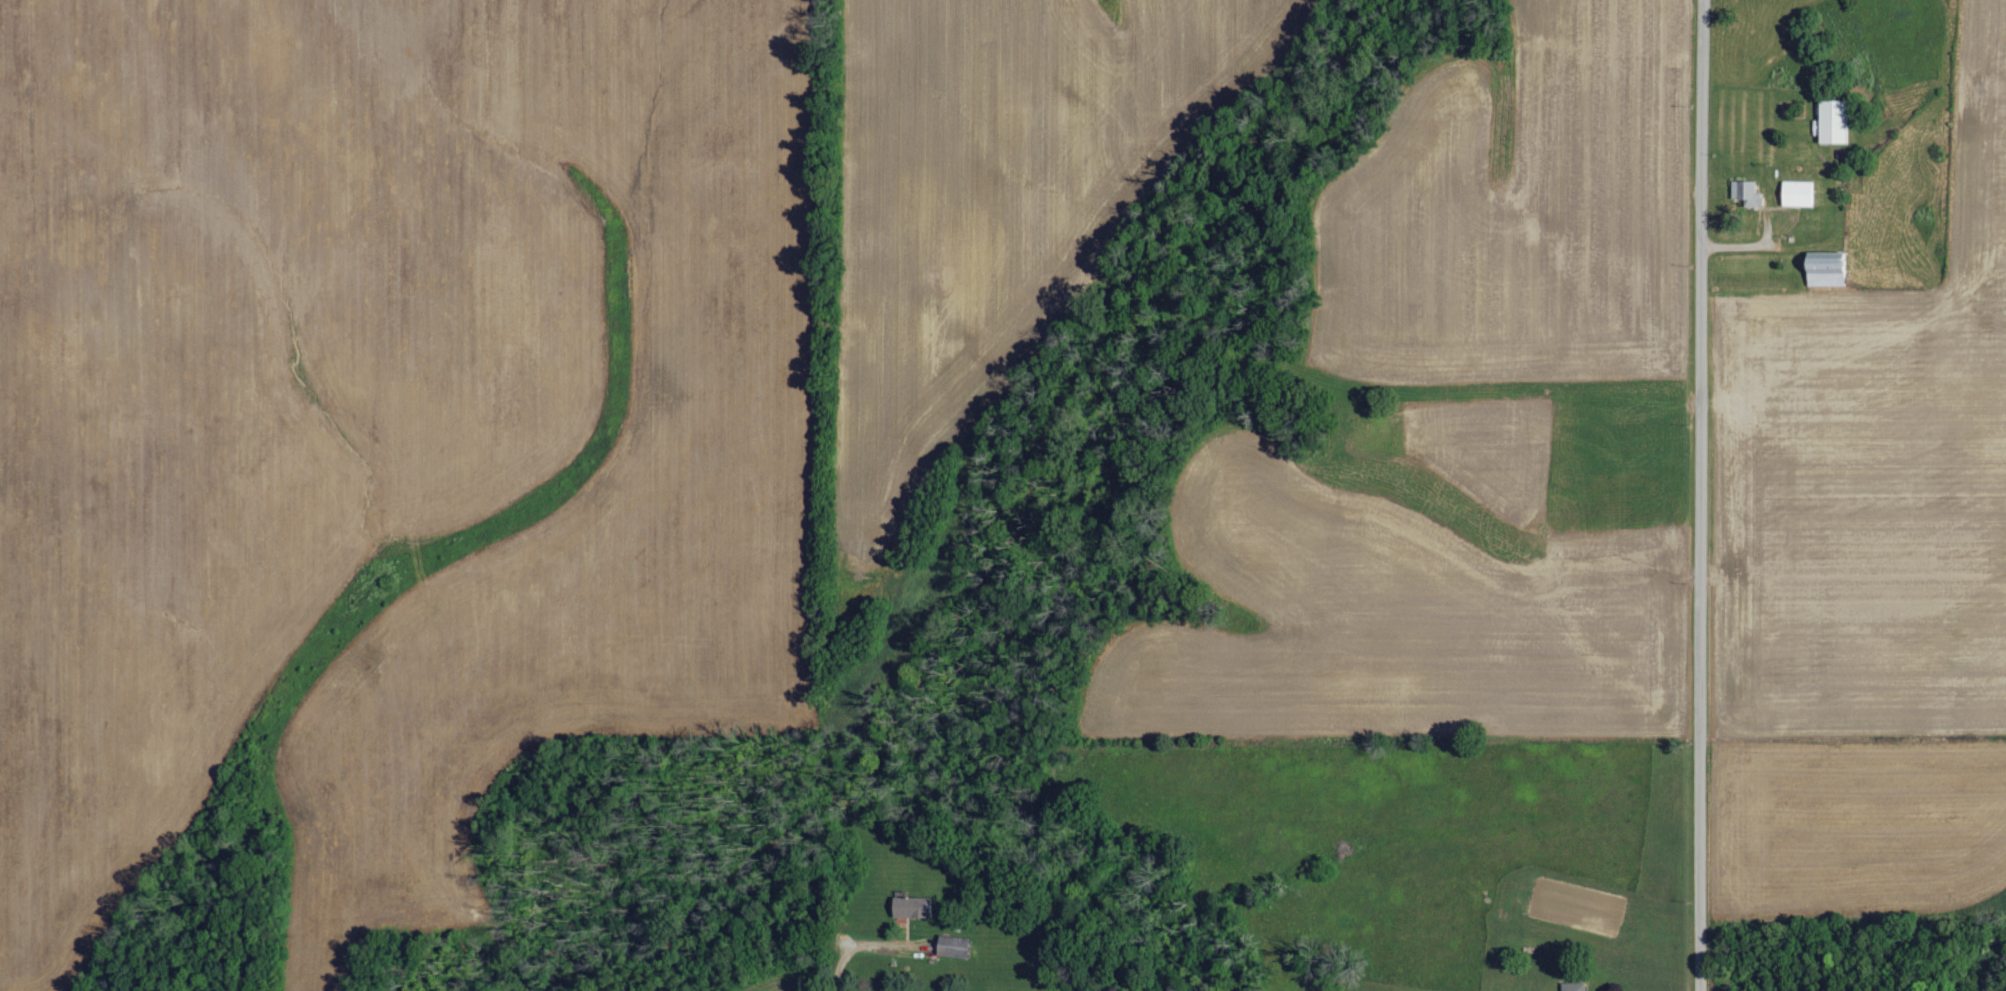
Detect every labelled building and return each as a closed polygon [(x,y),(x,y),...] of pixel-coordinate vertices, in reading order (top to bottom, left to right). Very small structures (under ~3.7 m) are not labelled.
[(1822,102),(1822,143),(1850,143),(1849,102),(1822,102)] [(1785,181),(1784,205),(1812,206),(1813,182),(1785,181)] [(1739,182),(1739,207),(1756,207),(1757,182),(1739,182)] [(1811,252),(1810,286),(1845,287),(1846,253),(1811,252)] [(892,917),(930,918),(930,898),(893,897),(892,917)] [(937,957),(968,958),(969,937),(938,936),(937,957)] [(1561,983),(1561,990),(1586,990),(1586,983),(1561,983)]
